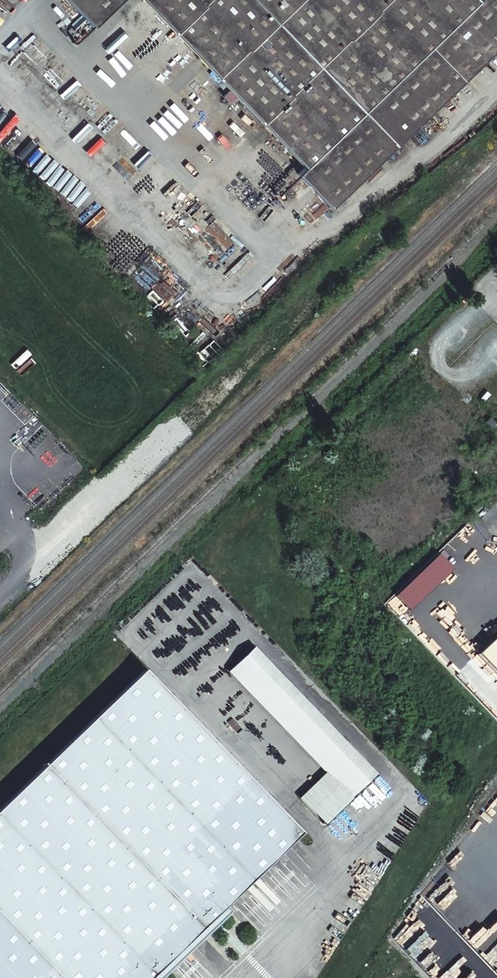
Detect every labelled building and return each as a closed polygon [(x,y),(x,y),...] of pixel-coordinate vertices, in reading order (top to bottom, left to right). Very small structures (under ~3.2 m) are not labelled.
[(92,27),(121,0),(66,0),(92,27)] [(305,169),(299,176),(330,208),(496,47),(496,0),(481,0),(479,2),(477,0),(142,0),(305,169)] [(496,677),(496,634),(476,655),(496,677)] [(315,779),(339,804),(370,775),(250,648),(232,666),(327,766),(315,779)] [(164,971),(159,965),(195,930),(200,936),(220,916),(215,910),(218,907),(295,833),(141,671),(0,808),(0,977),(156,977),(164,971)] [(318,824),(339,804),(315,779),(294,799),(318,824)] [(224,913),(218,907),(215,910),(220,916),(224,913)] [(159,965),(164,971),(200,936),(195,930),(159,965)]
